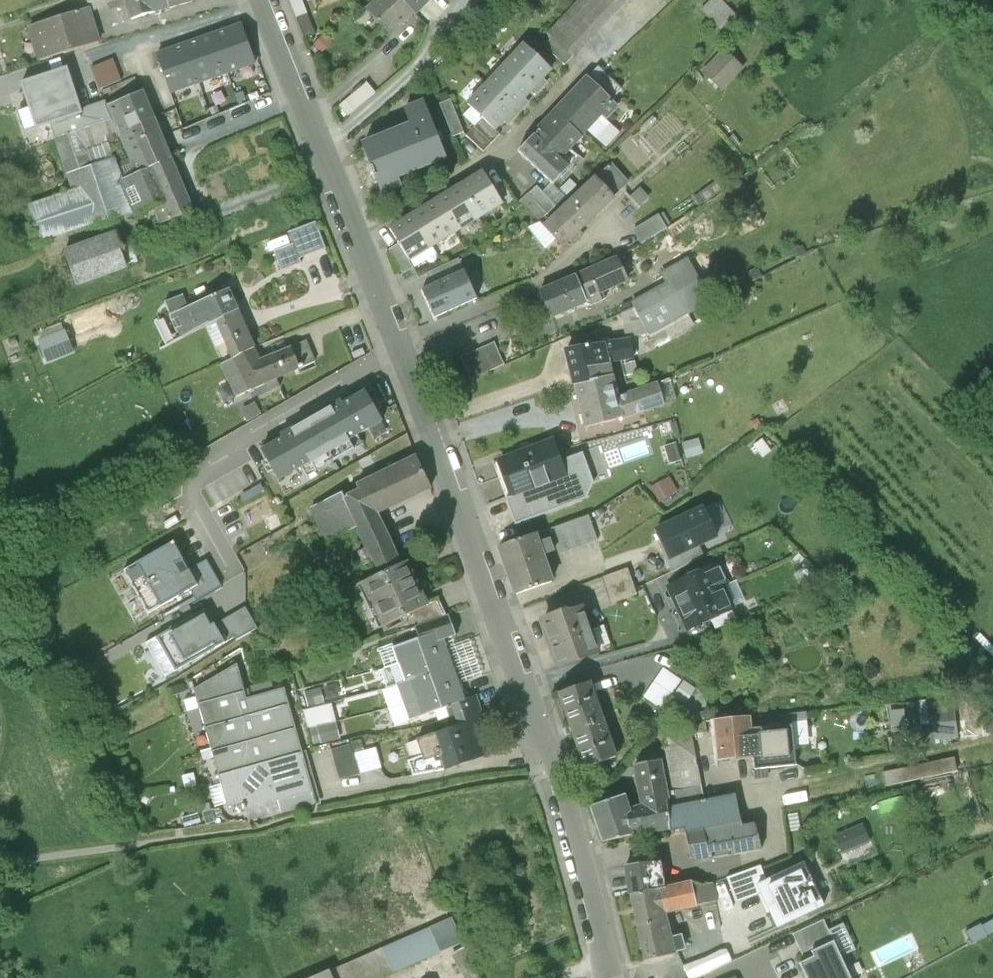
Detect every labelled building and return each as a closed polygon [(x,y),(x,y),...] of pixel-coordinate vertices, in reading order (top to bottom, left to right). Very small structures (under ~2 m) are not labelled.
[(131,20),(167,9),(164,0),(125,0),(131,20)] [(167,9),(197,0),(164,0),(167,9)] [(401,0),(381,0),(369,12),(394,38),(416,16),(401,0)] [(416,16),(429,5),(424,0),(401,0),(416,16)] [(629,0),(583,0),(550,34),(554,38),(574,57),(629,0)] [(702,12),(721,31),(736,16),(720,0),(714,0),(702,12)] [(89,8),(28,28),(38,61),(45,59),(66,52),(100,42),(89,8)] [(214,35),(227,72),(256,62),(242,24),(214,35)] [(185,45),(199,82),(227,72),(214,35),(185,45)] [(566,66),(574,57),(554,38),(546,47),(566,66)] [(185,45),(157,55),(171,92),(199,82),(185,45)] [(525,46),(507,66),(534,91),(552,71),(525,46)] [(744,69),(726,51),(704,72),(723,91),(744,69)] [(79,95),(66,52),(45,59),(59,102),(79,95)] [(10,71),(22,106),(34,102),(45,99),(33,64),(10,71)] [(507,66),(488,85),(516,111),(534,91),(507,66)] [(598,67),(588,78),(611,100),(621,89),(598,67)] [(658,78),(651,72),(644,80),(650,86),(658,78)] [(471,101),(490,83),(481,74),(462,92),(471,101)] [(618,105),(611,100),(588,78),(555,112),(580,136),(600,114),(605,119),(618,105)] [(376,94),(368,84),(341,107),(349,117),(376,94)] [(497,130),(516,111),(488,85),(470,105),(485,119),(497,130)] [(400,100),(407,110),(424,104),(414,90),(400,100)] [(119,102),(132,132),(158,120),(145,91),(119,102)] [(110,99),(50,120),(58,141),(117,119),(110,99)] [(38,114),(34,102),(22,106),(25,118),(38,114)] [(414,128),(365,148),(385,197),(402,190),(398,180),(446,161),(424,104),(407,110),(414,128)] [(553,185),(568,169),(559,160),(569,148),(580,136),(555,112),(518,152),(553,185)] [(501,134),(497,130),(485,119),(469,136),(485,152),(501,134)] [(132,132),(144,161),(171,150),(158,120),(132,132)] [(33,134),(23,137),(28,149),(37,146),(33,134)] [(572,173),(583,160),(569,148),(559,160),(568,169),(572,173)] [(196,210),(183,180),(171,150),(144,161),(157,191),(170,221),(196,210)] [(41,189),(61,183),(53,157),(33,163),(41,189)] [(73,191),(30,206),(44,247),(137,215),(118,160),(68,177),(73,191)] [(611,166),(597,179),(614,198),(628,185),(611,166)] [(484,172),(461,186),(481,219),(504,205),(495,190),(484,172)] [(562,247),(614,198),(597,179),(544,227),(552,236),(562,247)] [(504,184),(495,190),(504,205),(508,211),(517,206),(504,184)] [(461,186),(438,200),(458,233),(481,219),(461,186)] [(520,202),(539,223),(557,207),(538,186),(520,202)] [(733,212),(740,199),(728,192),(720,205),(733,212)] [(438,200),(415,214),(435,247),(458,233),(438,200)] [(767,225),(758,209),(740,218),(748,235),(767,225)] [(412,261),(435,247),(415,214),(392,228),(401,243),(412,261)] [(668,229),(659,215),(634,230),(642,244),(668,229)] [(544,227),(541,224),(528,231),(541,246),(552,236),(544,227)] [(293,246),(276,252),(283,271),(302,264),(300,258),(326,249),(317,225),(289,235),(293,246)] [(113,235),(65,253),(77,287),(125,269),(113,235)] [(416,268),(412,261),(401,243),(390,250),(405,274),(414,269),(416,268)] [(123,250),(130,267),(139,263),(132,246),(123,250)] [(714,302),(690,260),(664,275),(669,285),(634,305),(658,347),(695,326),(689,316),(714,302)] [(618,261),(578,278),(589,304),(590,307),(602,302),(599,296),(628,284),(618,261)] [(429,296),(467,279),(461,265),(423,282),(429,296)] [(420,278),(414,269),(405,274),(400,278),(406,287),(420,278)] [(553,319),(589,304),(578,278),(543,292),(553,319)] [(429,296),(423,299),(435,326),(479,306),(467,279),(429,296)] [(217,323),(238,313),(227,290),(190,307),(174,315),(184,338),(217,323)] [(185,296),(168,304),(174,315),(190,307),(185,296)] [(238,313),(217,323),(234,360),(255,350),(238,313)] [(65,332),(39,342),(47,362),(73,352),(65,332)] [(316,362),(306,341),(290,349),(299,369),(316,362)] [(632,341),(605,344),(608,361),(612,361),(634,357),(632,341)] [(505,365),(496,344),(463,358),(472,380),(505,365)] [(569,349),(576,383),(614,375),(612,361),(608,361),(605,344),(569,349)] [(234,360),(224,365),(239,397),(299,369),(290,349),(260,362),(255,350),(234,360)] [(619,397),(614,375),(576,383),(579,398),(586,397),(592,426),(663,402),(657,384),(619,397)] [(262,450),(279,480),(310,461),(316,471),(355,449),(349,440),(382,421),(365,391),(343,404),(340,400),(281,434),(283,438),(262,450)] [(518,525),(588,499),(594,484),(576,435),(499,463),(512,499),(509,500),(518,525)] [(432,488),(417,457),(358,485),(361,492),(345,499),(358,527),(381,574),(402,564),(379,513),(432,488)] [(670,480),(654,489),(661,502),(678,493),(670,480)] [(343,495),(313,510),(328,542),(358,527),(345,499),(343,495)] [(703,508),(656,529),(670,559),(717,536),(703,508)] [(552,528),(562,555),(599,543),(595,531),(602,528),(597,513),(552,528)] [(536,534),(500,547),(517,594),(552,581),(536,534)] [(173,542),(123,570),(148,614),(190,590),(198,585),(189,569),(173,542)] [(207,559),(189,569),(198,585),(190,590),(197,600),(221,586),(207,559)] [(381,574),(360,584),(379,624),(412,609),(426,602),(407,562),(402,564),(381,574)] [(670,588),(680,610),(725,589),(728,588),(718,566),(670,588)] [(630,570),(604,579),(613,605),(639,597),(630,570)] [(735,611),(725,589),(680,610),(690,631),(713,621),(735,611)] [(440,598),(426,602),(412,609),(418,625),(447,615),(440,598)] [(546,618),(563,667),(600,654),(583,605),(546,618)] [(218,629),(225,642),(235,637),(236,640),(258,628),(246,607),(225,619),(227,624),(218,629)] [(225,642),(218,629),(206,608),(156,637),(176,671),(225,642)] [(739,620),(735,611),(713,621),(717,630),(739,620)] [(415,626),(419,638),(431,634),(435,643),(440,641),(454,636),(447,615),(418,625),(415,626)] [(393,647),(399,666),(444,651),(440,641),(435,643),(431,634),(419,638),(393,647)] [(399,666),(406,684),(450,668),(444,651),(399,666)] [(665,707),(686,677),(666,663),(645,693),(665,707)] [(247,702),(238,667),(195,693),(229,809),(247,812),(250,824),(316,806),(286,692),(247,702)] [(396,687),(402,705),(456,686),(450,668),(406,684),(396,687)] [(567,679),(571,689),(591,682),(587,672),(567,679)] [(571,689),(561,693),(587,767),(617,756),(591,682),(571,689)] [(461,700),(456,686),(402,705),(409,722),(452,707),(462,704),(461,700)] [(337,690),(327,693),(330,702),(339,699),(337,690)] [(324,704),(320,691),(311,693),(312,695),(302,698),(305,707),(314,704),(315,706),(324,704)] [(452,707),(458,727),(471,722),(482,719),(474,696),(461,700),(462,704),(452,707)] [(915,703),(916,726),(957,722),(955,700),(915,703)] [(305,712),(310,730),(337,723),(332,705),(305,712)] [(664,749),(672,793),(702,787),(689,714),(675,717),(664,749)] [(483,756),(471,722),(458,727),(417,741),(424,760),(439,755),(444,769),(483,756)] [(341,741),(337,723),(310,730),(315,748),(341,741)] [(754,731),(717,733),(719,773),(764,770),(762,751),(755,751),(755,741),(754,731)] [(755,751),(762,751),(764,770),(764,778),(799,776),(797,739),(755,741),(755,751)] [(375,744),(334,755),(341,781),(382,770),(375,744)] [(958,772),(955,758),(883,773),(886,787),(958,772)] [(644,808),(630,811),(636,838),(671,832),(669,803),(667,794),(662,762),(637,766),(644,808)] [(672,793),(667,794),(669,803),(671,832),(671,834),(687,830),(694,864),(762,850),(756,824),(745,827),(741,821),(737,796),(705,803),(702,787),(672,793)] [(605,843),(636,838),(630,811),(625,797),(593,809),(605,843)] [(867,839),(862,828),(838,838),(843,849),(867,839)] [(629,893),(633,892),(661,887),(665,887),(662,863),(626,866),(629,893)] [(767,880),(757,884),(761,893),(777,927),(824,905),(804,863),(767,880)] [(761,866),(727,877),(735,902),(761,893),(757,884),(767,880),(761,866)] [(665,887),(661,887),(666,911),(695,904),(718,898),(713,882),(702,885),(692,881),(665,887)] [(639,924),(668,918),(666,911),(661,887),(633,892),(639,924)] [(466,951),(475,948),(460,918),(322,977),(382,977),(437,954),(451,956),(465,977),(481,977),(466,951)] [(672,937),(668,918),(639,924),(645,958),(686,948),(683,934),(672,937)] [(823,919),(792,934),(805,960),(813,956),(811,952),(834,941),(823,919)] [(980,924),(965,932),(972,944),(987,936),(980,924)] [(811,952),(813,956),(805,960),(799,963),(806,977),(851,977),(834,941),(811,952)] [(684,963),(691,977),(731,959),(727,950),(713,950),(684,963)]
